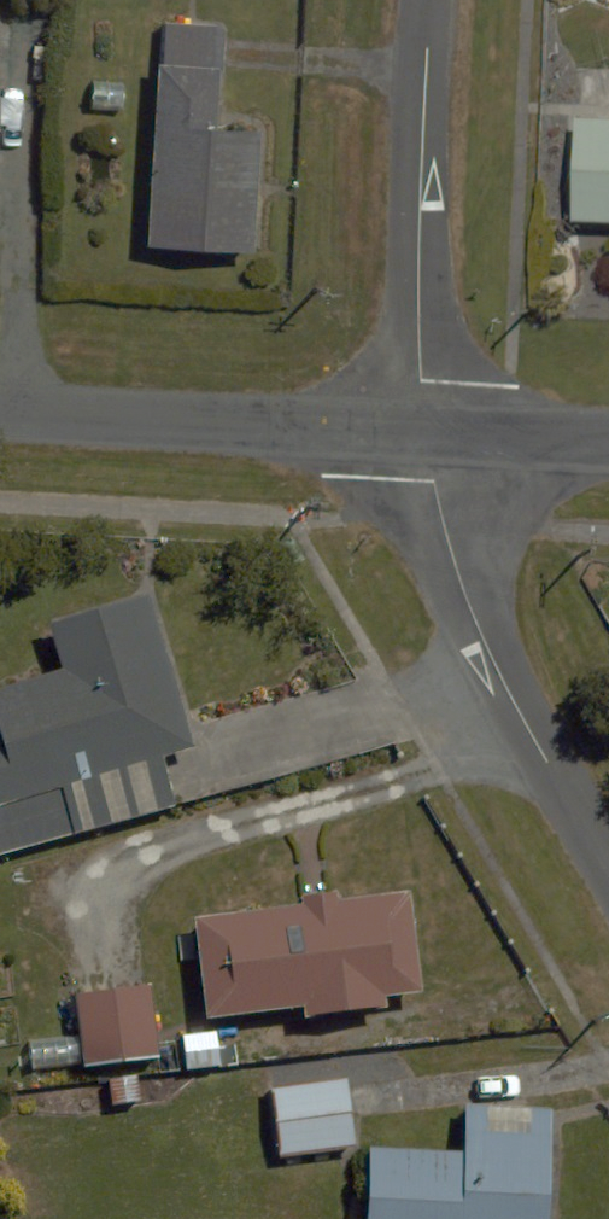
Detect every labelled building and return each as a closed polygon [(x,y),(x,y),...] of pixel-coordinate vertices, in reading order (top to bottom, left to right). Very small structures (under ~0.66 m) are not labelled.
[(218,17),(155,15),(145,247),(263,252),(268,119),(214,117),(218,17)] [(574,119),(572,230),(608,231),(608,120),(574,119)] [(149,596),(61,623),(74,665),(0,688),(0,865),(149,819),(131,760),(193,740),(149,596)] [(411,999),(401,891),(186,912),(196,1019),(411,999)] [(152,1070),(143,989),(77,997),(86,1077),(152,1070)] [(345,1152),(339,1085),(267,1092),(273,1159),(345,1152)] [(545,1118),(455,1111),(452,1157),(359,1150),(354,1218),(538,1218),(545,1118)]
